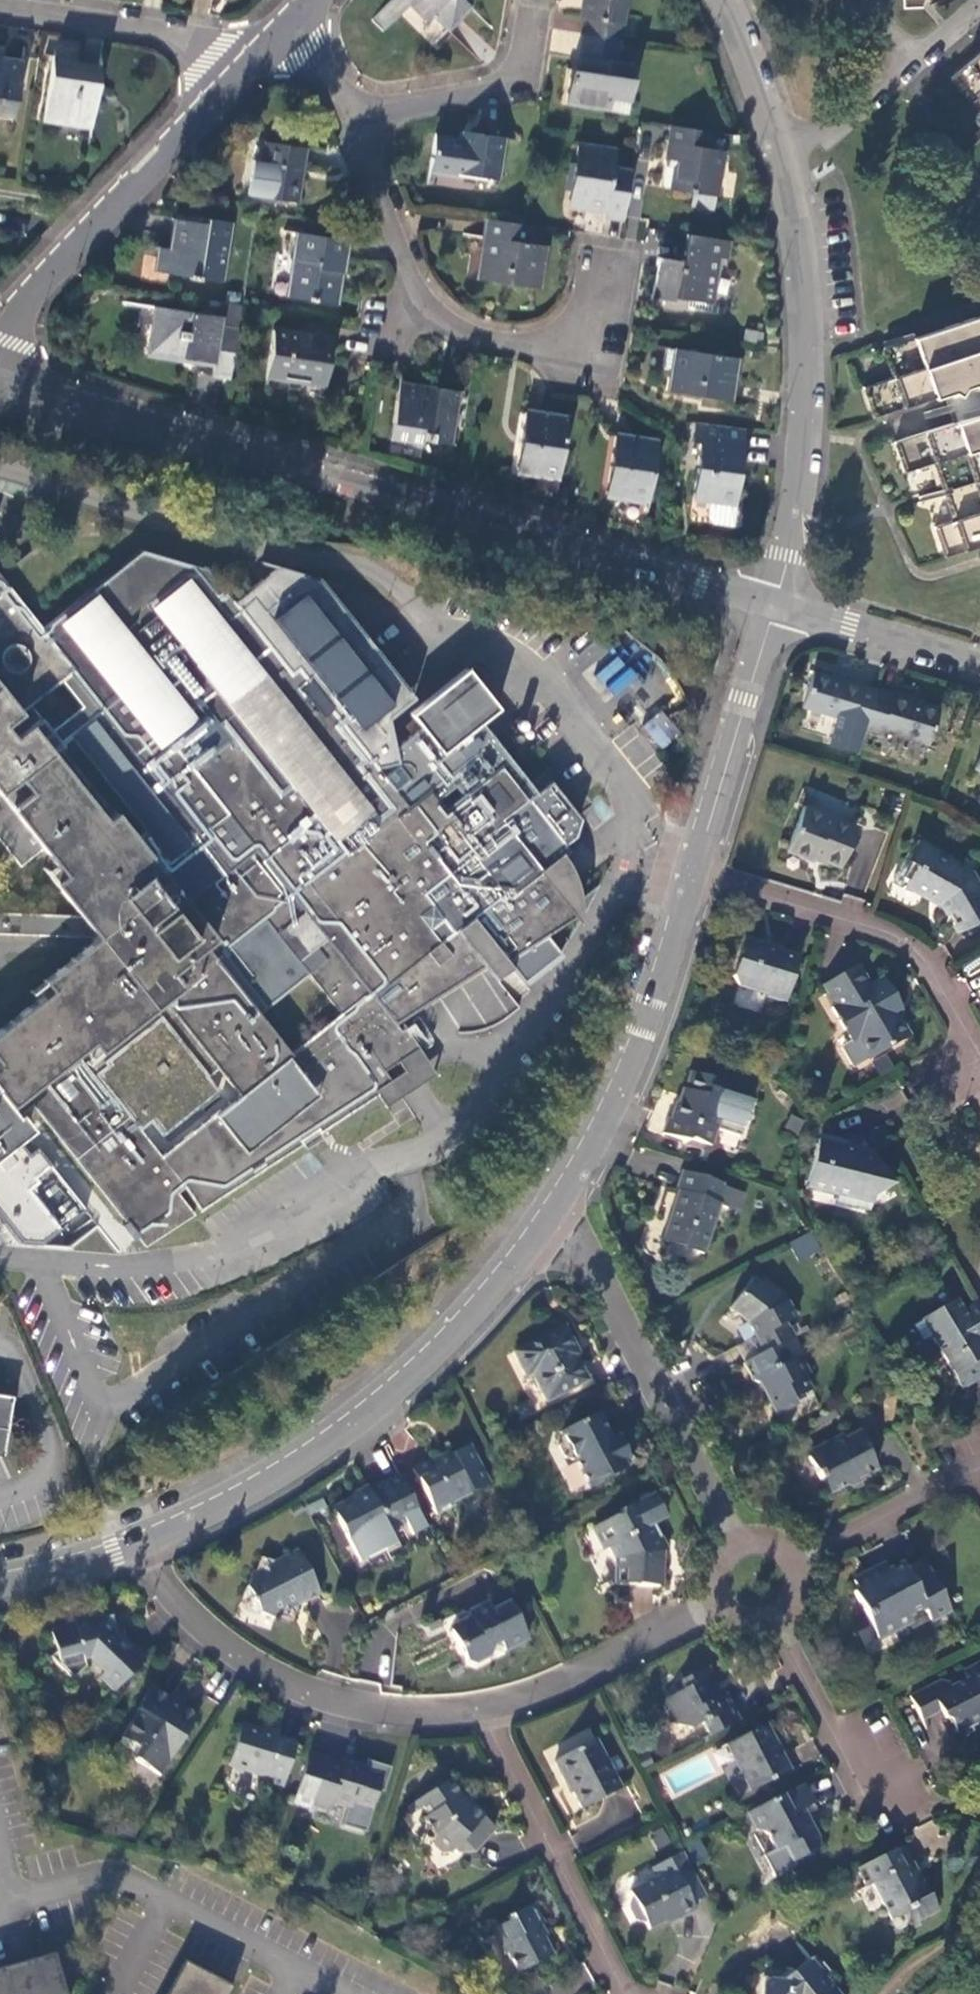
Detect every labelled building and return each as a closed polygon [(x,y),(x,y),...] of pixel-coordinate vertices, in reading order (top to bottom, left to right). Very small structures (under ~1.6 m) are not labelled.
[(373,21),(384,32),(410,5),(428,22),(432,19),(447,33),(467,12),(454,0),(392,0),(373,21)] [(621,40),(627,0),(582,0),(579,17),(586,18),(583,35),(621,40)] [(617,64),(621,40),(583,35),(577,72),(570,71),(566,106),(607,112),(609,104),(624,106),(631,67),(617,64)] [(954,78),(973,101),(979,95),(979,55),(954,78)] [(1,101),(13,101),(20,62),(0,58),(0,104),(1,101)] [(101,66),(54,59),(45,116),(91,124),(101,66)] [(711,137),(711,131),(670,123),(665,158),(675,160),(671,190),(714,196),(724,139),(711,137)] [(433,137),(427,168),(495,179),(501,138),(467,132),(465,142),(433,137)] [(245,192),(255,194),(296,201),(304,149),(263,142),(260,159),(250,157),(245,192)] [(604,216),(623,219),(631,168),(613,166),(615,154),(576,149),(568,203),(590,207),(591,202),(606,204),(604,216)] [(161,250),(158,269),(220,280),(229,223),(208,218),(206,226),(175,221),(170,251),(161,250)] [(530,243),(533,226),(524,225),(484,218),(480,236),(488,237),(486,257),(481,256),(479,275),(535,285),(543,246),(530,243)] [(349,242),(297,233),(291,275),(295,276),(293,295),(334,301),(337,272),(345,273),(349,242)] [(728,261),(731,241),(678,233),(674,254),(660,253),(655,293),(713,303),(719,260),(728,261)] [(211,375),(231,379),(238,328),(219,325),(220,318),(156,306),(149,354),(213,364),(211,375)] [(946,556),(979,545),(979,316),(883,348),(892,378),(864,387),(874,416),(931,398),(935,408),(937,417),(942,427),(897,442),(906,471),(933,462),(943,489),(955,520),(936,526),(946,556)] [(330,339),(274,332),(265,374),(322,383),(330,339)] [(735,361),(682,353),(678,372),(674,372),(671,393),(729,402),(735,361)] [(427,388),(403,384),(394,438),(427,443),(428,438),(451,442),(460,388),(444,386),(429,384),(427,388)] [(570,416),(527,409),(518,467),(543,471),(543,467),(560,468),(570,416)] [(735,497),(745,431),(696,423),(693,443),(701,444),(693,499),(708,501),(713,501),(714,495),(735,497)] [(656,441),(614,433),(605,491),(627,494),(628,490),(647,492),(656,441)] [(731,529),(735,497),(714,495),(713,501),(708,501),(705,520),(710,526),(731,529)] [(1,795),(64,874),(55,881),(87,923),(83,926),(90,936),(92,939),(87,944),(94,954),(62,979),(54,970),(42,979),(50,989),(0,1029),(0,1150),(14,1139),(28,1128),(19,1115),(33,1106),(85,1171),(146,1246),(191,1212),(178,1194),(187,1187),(201,1209),(381,1096),(371,1079),(407,1057),(391,1031),(405,1022),(485,969),(495,978),(511,967),(522,981),(558,951),(547,938),(580,914),(582,901),(579,886),(573,868),(561,852),(574,837),(581,818),(550,781),(537,792),(483,722),(499,709),(467,669),(412,714),(419,726),(394,746),(398,763),(376,780),(235,603),(206,567),(142,548),(42,627),(10,586),(2,593),(0,590),(0,796),(1,795)] [(388,717),(412,698),(319,578),(278,568),(235,603),(376,780),(398,763),(394,746),(388,717)] [(595,664),(609,694),(646,676),(631,647),(595,664)] [(849,715),(866,720),(879,682),(862,676),(862,675),(845,669),(844,672),(814,664),(804,698),(850,713),(849,715)] [(879,682),(866,720),(883,726),(884,722),(930,737),(940,701),(910,692),(911,690),(893,684),(892,686),(879,682)] [(660,709),(641,727),(662,749),(681,732),(660,709)] [(845,858),(857,817),(804,802),(789,846),(816,854),(818,850),(845,858)] [(979,918),(979,885),(973,873),(951,857),(952,855),(923,836),(911,855),(919,861),(907,880),(928,894),(935,896),(941,901),(958,930),(979,918)] [(0,923),(0,933),(90,936),(83,926),(0,923)] [(783,1004),(797,959),(761,948),(762,945),(743,940),(733,976),(737,987),(766,994),(765,999),(783,1004)] [(94,954),(87,944),(54,970),(62,979),(94,954)] [(823,986),(828,993),(835,1007),(831,1009),(851,1043),(856,1040),(869,1061),(909,1038),(897,1017),(893,1011),(900,1007),(883,979),(870,986),(858,966),(823,986)] [(835,1007),(828,993),(823,996),(831,1009),(835,1007)] [(902,1014),(900,1007),(893,1011),(897,1017),(902,1014)] [(405,1022),(391,1031),(407,1057),(371,1079),(381,1096),(387,1105),(438,1073),(405,1022)] [(666,1120),(661,1135),(686,1143),(691,1141),(710,1147),(715,1131),(739,1138),(743,1123),(747,1124),(749,1121),(750,1117),(750,1115),(746,1113),(750,1103),(722,1094),(725,1085),(689,1074),(680,1105),(676,1104),(670,1121),(666,1120)] [(820,1132),(818,1140),(867,1153),(868,1151),(864,1143),(820,1132)] [(0,1150),(0,1213),(15,1232),(38,1236),(79,1204),(33,1143),(24,1150),(14,1139),(0,1150)] [(867,1153),(818,1140),(806,1188),(837,1196),(835,1204),(867,1212),(869,1204),(876,1202),(869,1190),(885,1180),(868,1151),(867,1153)] [(683,1172),(676,1191),(679,1192),(674,1209),(666,1237),(685,1244),(684,1249),(702,1255),(718,1208),(737,1213),(743,1195),(722,1187),(723,1186),(683,1172)] [(679,1192),(676,1191),(670,1208),(674,1209),(679,1192)] [(800,1262),(821,1249),(809,1231),(788,1244),(800,1262)] [(664,1243),(684,1249),(685,1244),(666,1237),(664,1243)] [(780,1345),(793,1339),(786,1323),(793,1319),(782,1294),(780,1295),(771,1287),(767,1292),(759,1286),(752,1280),(728,1309),(746,1323),(754,1339),(750,1341),(758,1356),(780,1345)] [(767,1292),(771,1287),(764,1281),(759,1286),(767,1292)] [(978,1333),(979,1332),(979,1308),(976,1301),(963,1308),(957,1297),(914,1322),(925,1340),(933,1336),(964,1385),(979,1376),(979,1337),(978,1333)] [(587,1380),(574,1356),(570,1348),(575,1345),(566,1326),(515,1352),(524,1370),(531,1367),(547,1400),(587,1380)] [(570,1348),(574,1356),(579,1354),(575,1345),(570,1348)] [(758,1356),(743,1364),(753,1383),(764,1386),(779,1416),(797,1407),(795,1400),(810,1391),(804,1378),(809,1375),(799,1358),(789,1362),(780,1345),(758,1356)] [(7,1413),(10,1388),(0,1386),(0,1449),(1,1449),(6,1424),(7,1413)] [(16,1412),(14,1414),(13,1418),(14,1422),(16,1425),(20,1426),(24,1426),(27,1424),(29,1420),(28,1416),(26,1413),(22,1411),(19,1411),(16,1412)] [(13,1418),(14,1414),(7,1413),(6,1424),(20,1426),(16,1425),(14,1422),(13,1418)] [(596,1413),(560,1432),(562,1436),(558,1439),(559,1446),(564,1457),(569,1462),(574,1459),(590,1488),(628,1469),(625,1463),(628,1462),(629,1463),(633,1461),(631,1455),(629,1456),(621,1437),(623,1436),(621,1432),(615,1434),(616,1437),(609,1439),(596,1413)] [(867,1447),(859,1430),(842,1438),(841,1435),(822,1444),(824,1447),(807,1456),(817,1479),(820,1477),(828,1493),(843,1486),(852,1490),(857,1479),(874,1470),(865,1450),(867,1447)] [(488,1484),(469,1446),(433,1463),(430,1458),(412,1467),(436,1514),(454,1505),(451,1498),(468,1490),(470,1493),(488,1484)] [(359,1490),(364,1502),(369,1499),(363,1488),(359,1490)] [(364,1502),(336,1515),(362,1568),(398,1551),(393,1539),(410,1530),(389,1489),(369,1499),(364,1502)] [(620,1514),(598,1526),(607,1547),(611,1544),(622,1566),(620,1582),(657,1588),(662,1555),(655,1554),(655,1541),(660,1539),(654,1526),(665,1520),(652,1495),(623,1510),(624,1513),(623,1517),(620,1514)] [(607,1547),(598,1526),(582,1535),(592,1555),(607,1547)] [(248,1588),(246,1589),(257,1613),(260,1611),(275,1616),(278,1613),(294,1616),(300,1604),(296,1598),(300,1596),(303,1601),(318,1592),(296,1550),(275,1561),(260,1556),(257,1570),(252,1572),(248,1588)] [(931,1621),(950,1612),(924,1560),(905,1570),(903,1565),(879,1577),(876,1570),(853,1581),(858,1591),(854,1593),(877,1639),(911,1623),(908,1618),(925,1609),(931,1621)] [(257,1613),(246,1589),(242,1603),(246,1611),(257,1613)] [(527,1640),(507,1602),(493,1609),(489,1602),(469,1612),(473,1620),(453,1631),(468,1660),(476,1662),(490,1656),(492,1646),(499,1642),(504,1651),(527,1640)] [(99,1675),(115,1692),(142,1664),(130,1650),(124,1648),(117,1637),(112,1620),(86,1624),(88,1630),(74,1632),(74,1626),(51,1630),(55,1653),(51,1657),(72,1679),(86,1666),(85,1659),(93,1654),(106,1667),(99,1675)] [(964,1671),(968,1680),(952,1688),(949,1682),(944,1679),(910,1696),(923,1719),(941,1710),(944,1716),(952,1720),(960,1737),(979,1727),(979,1662),(964,1671)] [(701,1724),(709,1738),(740,1722),(724,1693),(720,1695),(714,1699),(708,1688),(715,1685),(716,1684),(708,1667),(681,1682),(684,1688),(660,1700),(670,1722),(675,1720),(680,1728),(691,1730),(701,1724)] [(720,1695),(715,1685),(708,1688),(714,1699),(720,1695)] [(159,1778),(198,1714),(153,1687),(137,1712),(139,1714),(123,1740),(139,1751),(133,1761),(159,1778)] [(788,1771),(764,1726),(728,1744),(751,1790),(788,1771)] [(281,1790),(293,1750),(238,1733),(226,1768),(263,1779),(261,1784),(281,1790)] [(621,1788),(596,1741),(554,1762),(564,1781),(567,1780),(582,1808),(621,1788)] [(308,1759),(295,1797),(309,1803),(308,1807),(328,1814),(331,1806),(352,1813),(355,1805),(373,1810),(380,1784),(368,1779),(369,1774),(343,1765),(341,1770),(308,1759)] [(433,1837),(432,1839),(449,1851),(459,1854),(467,1846),(473,1851),(492,1828),(480,1818),(482,1813),(470,1803),(466,1798),(461,1795),(448,1779),(407,1807),(412,1815),(418,1810),(424,1817),(421,1819),(433,1837)] [(803,1785),(746,1814),(754,1831),(765,1834),(773,1850),(783,1845),(792,1861),(814,1851),(818,1836),(811,1823),(804,1827),(801,1818),(807,1815),(815,1812),(803,1785)] [(804,1827),(811,1823),(807,1815),(801,1818),(804,1827)] [(649,1833),(657,1849),(670,1843),(662,1826),(649,1833)] [(449,1851),(432,1839),(430,1843),(439,1852),(447,1853),(449,1851)] [(872,1884),(889,1918),(906,1910),(908,1913),(913,1910),(919,1921),(938,1910),(926,1887),(922,1889),(916,1877),(913,1878),(908,1869),(911,1867),(901,1847),(856,1870),(865,1888),(872,1884)] [(692,1904),(706,1897),(683,1852),(653,1868),(657,1879),(629,1894),(632,1899),(630,1909),(637,1923),(646,1925),(649,1931),(676,1916),(679,1920),(695,1912),(692,1904)] [(547,1923),(535,1902),(508,1915),(511,1921),(495,1929),(518,1971),(554,1954),(540,1928),(547,1923)] [(906,1910),(889,1918),(891,1922),(908,1913),(906,1910)] [(53,1950),(0,1965),(0,1993),(65,1993),(53,1950)] [(832,1968),(838,1966),(832,1954),(812,1963),(807,1952),(774,1969),(756,1967),(751,1993),(844,1993),(832,1968)] [(184,1962),(167,1993),(229,1993),(232,1987),(184,1962)]
